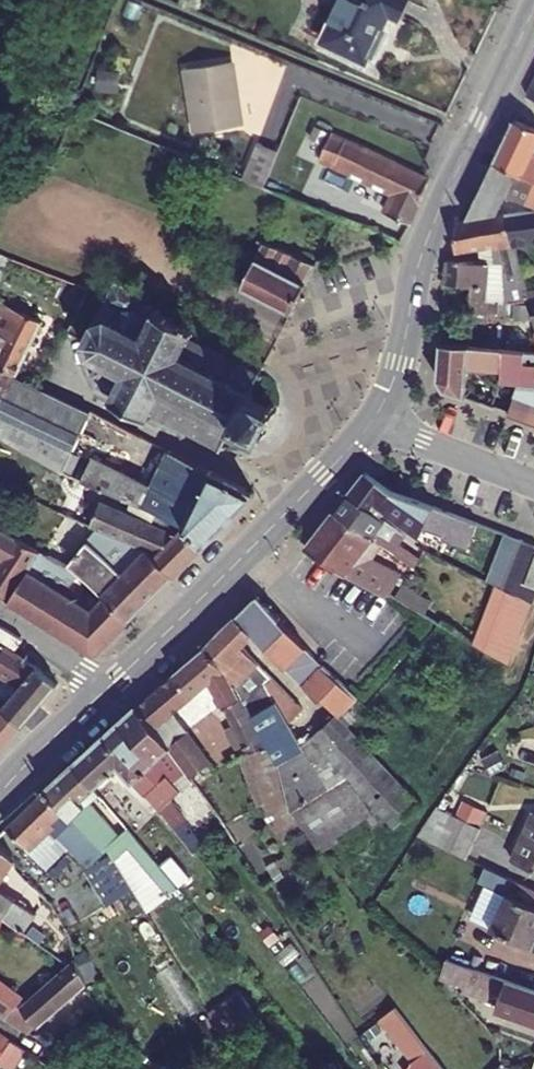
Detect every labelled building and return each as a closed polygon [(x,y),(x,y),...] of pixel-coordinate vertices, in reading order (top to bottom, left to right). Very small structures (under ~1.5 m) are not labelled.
[(322,41),(365,62),(368,55),(373,58),(386,31),(382,28),(389,13),(398,17),(406,0),(342,0),(322,41)] [(233,63),(187,69),(195,131),(242,125),(233,63)] [(505,159),(533,172),(533,120),(526,116),(505,159)] [(331,133),(317,127),(312,138),(327,144),(321,158),(397,191),(387,212),(411,222),(432,176),(332,132),(331,133)] [(257,142),(243,177),(264,186),(279,151),(257,142)] [(477,214),(509,209),(518,190),(531,195),(527,203),(527,207),(533,206),(533,172),(505,159),(477,214)] [(520,211),(524,241),(524,243),(533,241),(533,209),(520,211)] [(526,259),(524,243),(524,241),(520,211),(460,220),(465,249),(498,245),(502,245),(505,262),(507,262),(526,259)] [(239,288),(292,314),(317,265),(299,257),(257,240),(239,288)] [(508,308),(508,299),(493,302),(496,266),(457,263),(454,285),(479,289),(475,315),(491,317),(507,319),(508,310),(508,308)] [(95,313),(83,334),(88,347),(85,349),(85,352),(90,351),(97,354),(96,356),(93,357),(94,363),(91,369),(86,371),(87,375),(91,374),(94,379),(91,384),(95,386),(97,381),(113,389),(111,392),(109,391),(107,394),(109,396),(108,399),(110,400),(112,397),(141,411),(139,416),(142,417),(144,414),(146,415),(148,411),(146,410),(148,407),(163,414),(161,417),(167,420),(168,417),(183,424),(181,428),(186,431),(188,427),(202,434),(200,438),(205,441),(207,437),(221,444),(219,447),(223,450),(224,447),(226,448),(229,444),(226,442),(232,431),(234,436),(238,438),(243,436),(246,430),(255,435),(252,440),(257,442),(260,437),(264,440),(266,436),(264,434),(272,416),(275,418),(277,413),(273,411),(275,406),(271,404),(269,408),(253,400),(255,396),(252,393),(260,377),(262,379),(264,376),(261,374),(258,372),(256,375),(242,368),(244,364),(239,362),(237,365),(224,358),(226,355),(221,352),(219,356),(204,348),(206,344),(201,341),(199,346),(184,338),(188,332),(189,333),(191,328),(190,327),(191,324),(188,322),(185,326),(157,311),(159,307),(154,304),(153,308),(133,298),(137,290),(113,277),(95,313)] [(479,289),(454,285),(450,311),(475,315),(479,289)] [(530,295),(530,290),(515,293),(515,297),(508,299),(508,308),(514,309),(532,306),(531,298),(530,295)] [(15,374),(42,317),(0,297),(0,366),(15,374)] [(83,334),(95,313),(79,303),(68,326),(83,334)] [(487,351),(445,345),(439,380),(446,392),(533,424),(533,358),(487,351)] [(92,409),(81,404),(39,385),(25,378),(15,374),(0,366),(0,423),(19,433),(61,458),(73,465),(84,444),(75,439),(92,409)] [(83,459),(78,468),(99,480),(146,505),(158,511),(188,527),(206,546),(216,536),(255,495),(224,480),(192,463),(170,451),(153,481),(96,449),(88,463),(83,459)] [(453,514),(452,514),(392,490),(365,475),(347,497),(401,540),(406,534),(422,540),(428,527),(445,533),(450,535),(448,540),(469,548),(478,523),(453,514)] [(146,547),(148,550),(175,577),(181,572),(206,546),(188,527),(158,511),(151,523),(101,495),(94,507),(77,498),(73,502),(63,496),(59,502),(95,521),(103,525),(119,533),(146,547)] [(347,497),(334,513),(382,553),(406,574),(408,576),(415,567),(394,550),(401,540),(347,497)] [(331,568),(391,601),(402,581),(372,565),(382,553),(334,513),(321,529),(308,547),(332,565),(331,568)] [(10,601),(43,550),(39,548),(0,524),(0,555),(5,558),(0,566),(0,595),(10,601)] [(107,545),(119,533),(103,525),(94,536),(107,545)] [(521,539),(504,592),(507,593),(532,603),(533,604),(533,587),(526,584),(533,563),(533,544),(521,539)] [(175,577),(148,550),(122,576),(90,542),(71,564),(130,622),(145,607),(175,577)] [(43,550),(10,601),(11,603),(93,654),(101,653),(130,622),(71,564),(69,567),(43,550)] [(504,592),(499,590),(480,648),(488,652),(511,664),(532,603),(507,593),(504,592)] [(236,618),(254,635),(318,703),(320,701),(337,719),(360,699),(255,599),(236,618)] [(254,635),(236,618),(210,645),(207,648),(240,705),(273,757),(293,810),(349,780),(397,833),(410,820),(423,834),(432,820),(337,719),(302,746),(268,689),(276,683),(243,646),(254,635)] [(25,727),(61,687),(38,668),(8,649),(0,644),(0,671),(23,687),(4,709),(22,725),(25,727)] [(175,676),(193,698),(211,683),(221,699),(237,726),(229,731),(240,749),(248,744),(257,757),(251,761),(272,822),(293,810),(273,757),(240,705),(207,648),(175,676)] [(138,708),(157,730),(193,698),(175,676),(138,708)] [(20,733),(25,727),(22,725),(4,709),(0,706),(0,756),(20,733)] [(161,761),(173,751),(157,730),(138,708),(121,723),(154,763),(146,771),(170,800),(188,785),(183,779),(179,783),(161,761)] [(158,811),(170,800),(146,771),(154,763),(121,723),(112,732),(76,765),(96,789),(115,771),(121,778),(124,774),(144,799),(146,797),(158,811)] [(96,789),(76,765),(46,791),(103,855),(105,854),(134,899),(153,883),(164,898),(178,887),(128,827),(115,838),(88,807),(101,796),(96,789)] [(46,791),(0,836),(0,847),(13,861),(47,830),(85,873),(103,855),(46,791)] [(512,861),(533,871),(533,813),(512,861)] [(449,817),(436,848),(466,861),(479,830),(449,817)] [(13,861),(0,847),(0,881),(13,861)] [(507,900),(515,882),(490,871),(482,887),(507,900)] [(515,882),(507,900),(493,932),(533,950),(533,890),(515,882)] [(143,914),(164,898),(153,883),(134,899),(143,914)] [(18,930),(32,908),(0,886),(0,917),(5,921),(18,930)] [(533,1025),(533,992),(439,967),(435,984),(455,989),(454,995),(490,1004),(488,1012),(533,1025)] [(27,1004),(8,1015),(39,1037),(96,1004),(76,975),(27,1004)] [(8,1015),(27,1004),(24,1001),(27,998),(0,980),(0,1010),(8,1015)] [(222,1006),(207,1016),(219,1036),(235,1026),(222,1006)] [(388,1012),(352,1044),(371,1068),(374,1068),(386,1059),(371,1040),(382,1030),(410,1062),(402,1068),(439,1068),(388,1012)] [(12,1040),(0,1032),(0,1058),(12,1040)]
